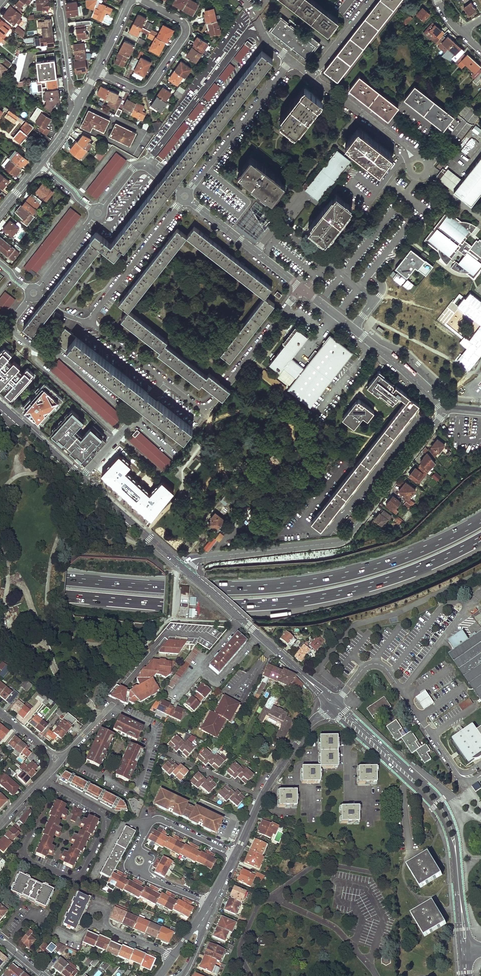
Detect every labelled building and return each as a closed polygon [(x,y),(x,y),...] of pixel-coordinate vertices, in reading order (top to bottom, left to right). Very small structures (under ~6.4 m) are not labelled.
[(13,7),(20,12),(23,9),(21,7),(25,2),(28,5),(32,0),(19,0),(13,7)] [(32,4),(37,4),(38,8),(49,7),(49,3),(48,0),(33,0),(32,4)] [(94,9),(96,2),(97,0),(87,0),(88,8),(94,9)] [(173,3),(183,9),(188,0),(174,0),(173,3)] [(183,9),(192,14),(198,4),(192,0),(188,0),(183,9)] [(328,32),(338,19),(313,0),(287,0),(328,32)] [(324,72),(337,82),(401,0),(380,0),(324,72)] [(79,13),(77,1),(66,3),(68,12),(68,15),(79,13)] [(94,9),(91,15),(102,20),(106,11),(110,14),(111,12),(113,9),(96,2),(94,9)] [(463,8),(469,15),(474,11),(476,9),(471,2),(463,8)] [(13,7),(11,5),(7,12),(3,16),(14,24),(16,21),(19,18),(22,14),(20,12),(13,7)] [(423,7),(416,14),(424,21),(430,14),(423,7)] [(204,14),(206,23),(215,21),(213,8),(204,10),(205,13),(204,14)] [(135,18),(133,22),(142,27),(146,18),(137,14),(135,18)] [(103,22),(110,24),(112,17),(105,15),(103,22)] [(409,15),(401,23),(404,27),(413,18),(409,15)] [(5,21),(4,22),(0,18),(0,35),(2,37),(8,29),(11,26),(5,21)] [(51,24),(50,18),(45,18),(45,20),(38,21),(39,27),(42,27),(43,36),(47,35),(53,34),(51,24)] [(307,59),(317,46),(308,40),(281,18),(271,31),(281,39),(307,59)] [(90,20),(75,21),(77,31),(77,38),(89,37),(88,33),(86,33),(85,25),(91,24),(90,20)] [(206,23),(207,29),(208,29),(210,35),(219,33),(217,20),(215,21),(206,23)] [(133,22),(128,31),(137,36),(142,27),(133,22)] [(428,31),(426,34),(431,37),(430,38),(436,43),(443,36),(440,33),(441,31),(434,24),(428,31)] [(159,33),(157,37),(165,41),(167,42),(172,30),(163,25),(159,33)] [(23,36),(25,31),(18,26),(15,29),(20,33),(23,36)] [(154,38),(149,48),(158,53),(165,41),(157,37),(149,33),(147,37),(153,40),(154,38)] [(53,34),(47,35),(47,36),(41,37),(41,36),(36,37),(37,45),(48,43),(48,46),(54,45),(54,42),(53,34)] [(308,40),(317,46),(320,43),(311,36),(308,40)] [(442,43),(448,49),(454,43),(448,37),(446,39),(443,36),(436,43),(440,46),(442,43)] [(196,45),(194,48),(202,53),(207,57),(209,54),(202,49),(203,47),(202,46),(205,42),(197,37),(193,42),(196,45)] [(208,43),(214,47),(216,45),(206,38),(205,40),(208,43)] [(121,45),(118,51),(128,56),(129,56),(134,45),(124,40),(121,45)] [(86,58),(84,43),(75,44),(75,50),(76,59),(86,58)] [(461,48),(454,43),(448,49),(446,51),(456,60),(462,53),(459,50),(461,48)] [(250,48),(245,44),(235,58),(240,62),(250,48)] [(192,47),(186,56),(195,62),(202,53),(194,48),(192,47)] [(115,61),(115,62),(119,64),(120,63),(123,65),(128,56),(118,51),(116,55),(117,56),(115,61)] [(17,81),(18,81),(26,52),(19,53),(18,57),(16,65),(13,73),(12,79),(15,82),(17,81)] [(53,52),(36,54),(39,79),(41,79),(57,77),(56,71),(54,59),(53,52)] [(456,60),(455,62),(462,69),(465,65),(468,67),(474,60),(467,54),(466,56),(462,53),(456,60)] [(261,55),(167,174),(177,182),(272,63),(261,55)] [(1,74),(4,70),(5,71),(6,70),(5,69),(6,67),(7,68),(12,62),(4,56),(0,62),(0,72),(1,74)] [(131,68),(134,70),(132,75),(141,79),(143,75),(144,75),(150,62),(141,57),(139,60),(136,59),(135,59),(132,66),(131,68)] [(78,78),(84,77),(87,71),(86,61),(90,61),(89,58),(86,58),(76,59),(75,59),(76,68),(77,72),(78,78)] [(474,73),(471,76),(474,80),(480,72),(480,70),(479,68),(480,66),(474,60),(468,67),(474,73)] [(180,61),(174,71),(182,76),(184,78),(191,68),(180,61)] [(230,64),(220,77),(224,81),(235,68),(230,64)] [(174,71),(169,78),(174,81),(173,82),(177,84),(182,76),(174,71)] [(194,72),(188,80),(190,82),(196,73),(194,72)] [(57,77),(41,79),(42,82),(45,82),(46,87),(42,87),(42,91),(45,91),(51,90),(50,87),(58,86),(58,84),(57,77)] [(348,91),(387,121),(397,108),(359,78),(348,91)] [(215,83),(204,96),(209,101),(220,87),(215,83)] [(100,86),(96,94),(106,98),(110,90),(100,86)] [(176,90),(182,94),(185,90),(179,86),(176,90)] [(163,88),(157,96),(165,101),(170,93),(163,88)] [(404,101),(443,131),(454,118),(414,88),(404,101)] [(51,90),(45,91),(45,94),(45,100),(46,99),(47,103),(44,106),(51,111),(54,106),(60,105),(58,89),(51,90)] [(110,90),(106,98),(115,102),(115,101),(119,94),(110,90)] [(176,90),(173,94),(179,99),(182,94),(176,90)] [(292,110),(279,126),(295,138),(320,106),(304,93),(292,110)] [(157,95),(150,105),(160,112),(167,103),(165,101),(157,96),(157,95)] [(127,98),(123,106),(125,107),(132,111),(136,103),(127,98)] [(132,111),(130,114),(141,119),(145,112),(141,110),(143,106),(136,103),(132,111)] [(199,103),(189,116),(194,120),(205,107),(199,103)] [(6,107),(4,110),(22,123),(25,120),(6,107)] [(49,114),(39,107),(32,118),(42,125),(39,129),(46,134),(49,129),(45,127),(51,118),(48,116),(49,114)] [(84,117),(80,125),(89,130),(91,125),(102,131),(108,119),(88,110),(84,117)] [(34,126),(25,120),(22,123),(24,124),(13,138),(21,144),(28,135),(27,134),(34,126)] [(152,123),(154,134),(162,123),(158,121),(152,123)] [(144,122),(142,128),(149,132),(151,128),(149,127),(150,124),(144,122)] [(184,122),(174,136),(179,140),(190,126),(184,122)] [(114,123),(108,135),(128,145),(134,132),(114,123)] [(77,141),(86,149),(87,150),(92,143),(89,141),(91,139),(82,134),(77,141)] [(358,134),(345,151),(380,178),(392,161),(358,134)] [(70,149),(79,157),(86,149),(77,141),(70,149)] [(158,155),(163,159),(174,146),(169,142),(158,155)] [(336,150),(308,186),(305,190),(305,191),(315,199),(318,201),(342,171),(345,174),(350,167),(347,164),(350,161),(336,150)] [(9,157),(21,166),(24,163),(25,164),(26,162),(28,160),(18,151),(15,154),(13,152),(9,157)] [(116,152),(87,190),(96,198),(97,198),(126,160),(116,152)] [(4,164),(6,166),(6,167),(16,175),(18,172),(19,171),(18,170),(21,166),(9,157),(4,164)] [(250,183),(272,201),(285,184),(251,158),(238,174),(250,183)] [(444,175),(439,182),(461,199),(478,177),(480,179),(480,159),(463,182),(448,170),(444,175)] [(3,187),(6,184),(9,179),(0,171),(0,172),(0,184),(3,187)] [(439,182),(444,175),(441,173),(436,180),(439,182)] [(461,199),(472,207),(480,195),(480,179),(478,177),(461,199)] [(36,191),(46,200),(53,191),(43,183),(40,187),(36,191)] [(48,296),(57,303),(99,251),(113,262),(121,252),(123,254),(167,196),(157,188),(110,248),(94,236),(48,296)] [(23,205),(33,214),(37,210),(35,209),(40,203),(30,196),(27,200),(23,205)] [(335,200),(307,235),(324,248),(336,233),(351,213),(335,200)] [(15,212),(23,218),(22,220),(27,224),(35,215),(33,214),(23,205),(22,204),(17,209),(15,212)] [(71,208),(24,267),(34,275),(81,216),(71,208)] [(480,271),(480,244),(479,242),(472,250),(471,249),(473,247),(466,242),(465,243),(464,243),(462,241),(469,232),(471,234),(472,234),(477,228),(473,225),(468,223),(463,222),(462,223),(458,223),(453,219),(455,217),(448,212),(425,242),(432,247),(433,245),(438,249),(439,252),(440,257),(444,262),(448,266),(453,259),(452,259),(450,257),(456,249),(459,251),(466,256),(459,264),(457,262),(452,269),(455,271),(459,273),(465,274),(466,274),(470,273),(474,276),(472,278),(475,280),(480,271)] [(3,229),(12,236),(19,227),(10,220),(5,227),(3,229)] [(186,239),(264,299),(264,298),(272,289),(193,229),(186,239)] [(177,231),(118,305),(128,313),(186,239),(177,231)] [(471,234),(469,232),(462,241),(464,243),(471,234)] [(0,236),(0,247),(2,249),(0,251),(12,260),(19,252),(0,236)] [(459,251),(456,249),(450,257),(452,259),(459,251)] [(433,267),(410,250),(390,275),(402,285),(414,269),(426,276),(433,267)] [(0,298),(0,318),(1,318),(15,299),(5,291),(0,298)] [(38,309),(48,316),(57,303),(48,296),(38,309)] [(264,299),(219,356),(229,364),(274,306),(264,298),(264,299)] [(38,309),(22,330),(32,338),(48,316),(38,309)] [(120,322),(159,353),(157,356),(199,389),(201,386),(223,403),(230,393),(208,376),(206,379),(165,347),(167,344),(128,313),(120,322)] [(65,328),(54,341),(57,343),(67,329),(65,328)] [(82,358),(101,373),(104,376),(120,389),(140,404),(148,393),(67,329),(57,343),(64,349),(66,346),(73,351),(76,354),(82,358)] [(307,338),(297,330),(269,366),(279,374),(283,369),(296,379),(287,390),(310,408),(353,354),(330,336),(321,347),(304,369),(291,358),(307,338)] [(1,387),(3,385),(5,383),(9,387),(8,389),(5,391),(11,397),(14,394),(16,396),(33,377),(31,375),(33,373),(28,368),(23,373),(22,375),(17,371),(19,369),(21,366),(15,361),(11,365),(6,361),(13,354),(7,348),(4,351),(2,349),(0,352),(0,387),(1,387)] [(51,369),(113,425),(122,415),(59,359),(51,369)] [(262,373),(283,390),(285,387),(264,370),(262,373)] [(401,391),(378,374),(366,389),(388,406),(401,391)] [(58,399),(44,387),(25,409),(38,421),(58,399)] [(140,404),(149,411),(157,400),(148,393),(140,404)] [(354,467),(329,498),(339,506),(412,411),(419,403),(409,395),(355,465),(354,467)] [(149,411),(184,438),(192,428),(157,400),(149,411)] [(342,420),(354,430),(363,419),(367,422),(374,414),(356,401),(342,420)] [(83,420),(68,407),(48,429),(82,460),(102,438),(89,427),(79,438),(73,432),(83,420)] [(137,429),(132,435),(135,437),(140,432),(137,429)] [(135,437),(132,435),(128,439),(164,471),(172,460),(140,432),(135,437)] [(432,447),(429,450),(434,456),(438,451),(438,452),(444,444),(437,438),(431,446),(432,447)] [(116,447),(105,458),(113,465),(123,454),(116,447)] [(421,466),(427,472),(434,462),(426,452),(424,456),(425,456),(421,461),(423,463),(421,466)] [(103,481),(113,470),(104,461),(94,472),(103,481)] [(409,474),(418,482),(427,472),(421,466),(418,469),(415,466),(409,474)] [(109,486),(118,493),(131,477),(122,470),(109,486)] [(437,472),(432,475),(436,481),(441,478),(437,472)] [(415,489),(404,480),(401,484),(403,485),(398,490),(406,496),(404,499),(406,501),(412,505),(414,502),(409,498),(415,489)] [(122,497),(132,505),(144,491),(133,483),(122,497)] [(221,501),(227,505),(231,500),(225,495),(221,501)] [(400,501),(393,495),(385,504),(395,511),(397,508),(395,507),(400,501)] [(144,518),(155,506),(146,498),(135,510),(144,518)] [(320,510),(329,518),(339,506),(329,498),(328,500),(322,507),(320,510)] [(256,512),(247,505),(237,517),(246,524),(256,512)] [(374,519),(381,525),(387,518),(388,519),(391,515),(383,509),(380,513),(379,512),(374,519)] [(320,510),(311,521),(321,529),(329,518),(320,510)] [(209,520),(210,521),(209,523),(216,530),(225,519),(215,512),(209,520)] [(213,536),(204,547),(207,549),(216,538),(213,536)] [(181,625),(181,636),(185,636),(185,632),(190,632),(190,625),(181,625)] [(470,641),(463,631),(448,641),(455,652),(451,655),(480,699),(480,634),(470,641)] [(280,639),(290,647),(296,640),(286,632),(280,639)] [(209,667),(219,674),(227,665),(227,664),(229,662),(236,655),(235,654),(237,652),(238,652),(241,649),(240,648),(243,645),(244,646),(246,643),(237,635),(232,641),(231,641),(228,644),(228,645),(218,657),(217,656),(214,660),(215,660),(209,667)] [(160,651),(160,653),(179,655),(188,642),(169,640),(160,651)] [(310,645),(316,649),(318,646),(317,645),(319,643),(314,640),(310,645)] [(294,656),(301,660),(309,650),(305,647),(308,643),(306,641),(294,656)] [(200,651),(194,647),(168,685),(173,689),(200,651)] [(123,689),(117,686),(109,695),(116,698),(129,705),(129,700),(136,704),(137,700),(141,702),(158,693),(157,691),(160,690),(158,685),(156,685),(153,679),(157,675),(161,675),(166,677),(172,674),(172,669),(175,668),(175,661),(168,660),(167,661),(160,660),(159,659),(155,658),(154,660),(152,659),(149,663),(150,665),(146,669),(144,669),(140,673),(141,675),(137,679),(140,687),(130,692),(123,689)] [(269,679),(274,669),(270,667),(272,663),(269,662),(262,675),(267,678),(269,679)] [(6,665),(0,673),(0,676),(3,678),(11,668),(6,665)] [(274,669),(269,679),(277,683),(282,673),(274,669)] [(297,678),(283,672),(282,673),(277,683),(299,693),(303,684),(297,678)] [(29,683),(21,676),(18,679),(23,683),(21,686),(24,689),(29,683)] [(32,685),(29,683),(24,689),(27,691),(32,685)] [(266,684),(263,683),(256,695),(259,696),(263,689),(266,684)] [(195,696),(202,702),(211,692),(203,685),(197,692),(198,693),(195,696)] [(6,688),(0,696),(6,701),(8,698),(10,700),(14,695),(6,688)] [(426,691),(416,698),(424,709),(434,703),(426,691)] [(47,697),(43,694),(38,700),(42,703),(47,697)] [(202,702),(195,696),(193,699),(192,698),(186,704),(194,711),(202,702)] [(240,706),(222,696),(221,699),(220,699),(218,703),(219,703),(216,708),(216,707),(214,711),(214,712),(213,714),(209,712),(208,714),(207,714),(205,718),(206,718),(203,723),(200,726),(201,727),(200,730),(218,739),(219,736),(220,737),(222,733),(221,732),(224,728),(225,729),(227,724),(226,724),(227,722),(231,724),(232,721),(233,721),(235,718),(234,717),(237,713),(238,713),(240,709),(239,709),(240,706)] [(47,697),(42,703),(46,706),(51,700),(47,697)] [(384,697),(367,709),(374,719),(391,707),(384,697)] [(470,698),(459,706),(462,711),(473,703),(470,698)] [(170,704),(162,701),(157,710),(169,716),(173,707),(169,706),(170,704)] [(18,715),(24,707),(18,702),(12,710),(18,715)] [(24,707),(18,715),(24,720),(30,712),(30,711),(32,708),(26,704),(24,707)] [(176,709),(173,707),(169,716),(181,721),(185,711),(177,707),(176,709)] [(276,738),(283,741),(293,724),(291,719),(286,716),(287,715),(282,712),(282,713),(278,711),(279,710),(273,707),(271,711),(264,708),(257,722),(262,724),(267,715),(282,722),(282,726),(276,738)] [(62,715),(65,711),(61,708),(56,714),(60,717),(62,715)] [(59,727),(66,734),(77,720),(68,713),(65,718),(62,715),(60,717),(60,718),(64,721),(59,727)] [(42,721),(44,718),(39,714),(36,717),(36,716),(30,724),(36,729),(42,721)] [(142,729),(119,717),(115,725),(113,730),(136,741),(142,729)] [(397,720),(386,727),(396,741),(401,738),(403,737),(398,731),(402,728),(397,720)] [(48,726),(42,721),(36,729),(42,734),(48,726)] [(470,763),(475,759),(478,759),(480,758),(480,729),(478,730),(474,724),(453,738),(470,763)] [(66,734),(59,727),(54,733),(50,730),(45,737),(51,741),(52,739),(54,741),(58,737),(61,740),(66,734)] [(3,728),(0,731),(0,743),(1,744),(9,733),(3,728)] [(113,736),(101,730),(85,762),(98,768),(113,736)] [(403,737),(401,738),(412,754),(416,751),(419,749),(415,742),(417,741),(411,731),(403,737)] [(178,750),(191,736),(185,733),(183,739),(181,741),(176,736),(168,745),(176,753),(178,750)] [(187,757),(195,749),(190,744),(197,738),(191,736),(178,750),(187,757)] [(319,768),(319,769),(337,768),(336,737),(320,737),(321,765),(319,765),(319,768)] [(21,743),(14,738),(8,745),(14,750),(21,743)] [(21,755),(22,754),(27,758),(31,754),(27,751),(29,749),(21,743),(14,750),(15,751),(9,758),(10,759),(14,756),(17,758),(20,754),(21,755)] [(426,744),(419,749),(416,751),(424,764),(431,759),(427,753),(430,751),(426,744)] [(143,751),(130,745),(114,776),(128,782),(143,751)] [(218,753),(220,750),(215,748),(209,753),(214,757),(218,753)] [(208,763),(214,757),(209,753),(205,750),(197,759),(205,766),(208,763)] [(38,756),(32,752),(31,754),(27,758),(31,762),(34,759),(35,760),(38,756)] [(216,770),(226,759),(221,754),(221,755),(218,753),(214,757),(208,763),(216,770)] [(24,762),(20,759),(16,765),(19,768),(19,767),(23,763),(24,762)] [(172,773),(178,767),(169,760),(162,769),(170,776),(172,773)] [(23,772),(30,779),(36,773),(34,771),(38,768),(32,763),(23,772)] [(237,777),(243,771),(241,769),(235,763),(227,772),(235,779),(237,777)] [(181,781),(189,772),(180,765),(178,767),(172,773),(181,781)] [(301,784),(320,783),(319,769),(319,768),(301,768),(301,784)] [(375,768),(357,768),(358,784),(376,783),(375,768)] [(13,778),(16,774),(9,769),(6,772),(13,778)] [(245,784),(253,776),(245,769),(243,771),(237,777),(245,784)] [(18,778),(25,785),(30,779),(23,772),(18,778)] [(12,796),(19,788),(2,773),(0,775),(0,785),(12,796)] [(115,811),(127,812),(119,802),(65,773),(61,778),(59,780),(67,784),(68,782),(71,784),(70,786),(82,793),(83,791),(86,793),(85,795),(97,802),(98,799),(101,801),(100,803),(112,810),(113,808),(116,809),(115,811)] [(201,786),(206,781),(198,773),(191,782),(199,789),(201,786)] [(210,794),(217,785),(209,778),(206,781),(201,786),(210,794)] [(480,787),(480,786),(478,781),(472,785),(476,790),(480,787)] [(229,799),(235,793),(227,786),(219,794),(227,802),(229,799)] [(238,807),(244,799),(237,791),(235,793),(229,799),(238,807)] [(279,807),(296,807),(296,791),(278,791),(279,807)] [(156,805),(217,833),(222,825),(219,824),(221,820),(197,809),(196,810),(186,806),(186,804),(162,793),(156,805)] [(135,817),(138,818),(145,802),(140,800),(139,803),(138,802),(138,801),(133,798),(128,800),(131,806),(135,817)] [(65,810),(55,805),(48,820),(49,821),(41,838),(42,840),(35,858),(45,862),(47,856),(52,858),(54,851),(51,850),(53,844),(52,844),(54,841),(53,840),(54,836),(59,838),(61,832),(58,831),(60,826),(58,825),(61,820),(65,821),(66,820),(67,815),(63,814),(65,810)] [(83,811),(74,807),(71,814),(73,814),(71,819),(71,820),(74,822),(75,822),(78,817),(80,818),(83,811)] [(358,807),(340,808),(341,823),(358,823),(358,807)] [(21,829),(22,830),(31,812),(29,811),(16,825),(21,829)] [(258,833),(271,838),(273,834),(275,835),(279,827),(270,823),(271,820),(264,817),(258,833)] [(90,841),(98,825),(88,820),(86,824),(82,822),(79,828),(82,830),(80,835),(78,834),(76,839),(73,838),(70,844),(73,846),(70,852),(69,851),(66,857),(63,855),(59,861),(64,863),(62,867),(72,872),(79,857),(80,858),(88,840),(90,841)] [(5,837),(11,843),(20,834),(19,832),(21,829),(16,825),(5,837)] [(101,878),(107,883),(135,833),(127,828),(101,874),(103,875),(101,878)] [(154,830),(148,840),(156,844),(163,831),(160,829),(158,833),(154,830)] [(166,833),(163,831),(156,844),(163,848),(164,847),(169,839),(164,836),(166,833)] [(169,837),(169,839),(164,847),(172,851),(179,838),(176,836),(173,840),(169,837)] [(3,854),(12,844),(11,843),(5,837),(0,842),(0,850),(3,854)] [(179,838),(172,851),(179,856),(180,855),(185,846),(180,843),(182,840),(179,838)] [(250,852),(262,856),(267,845),(255,840),(250,852)] [(186,845),(185,846),(180,855),(187,859),(195,845),(192,843),(189,847),(186,845)] [(198,846),(195,845),(187,859),(195,863),(196,862),(201,853),(196,851),(198,846)] [(201,853),(196,862),(204,866),(211,852),(208,851),(206,855),(201,853)] [(214,854),(211,852),(204,866),(211,870),(216,861),(212,859),(214,854)] [(264,857),(262,856),(250,852),(245,863),(259,869),(264,857)] [(440,875),(427,853),(407,865),(420,887),(440,875)] [(156,862),(169,870),(174,862),(163,856),(161,861),(157,859),(156,862)] [(155,872),(165,878),(169,870),(156,862),(154,866),(157,868),(155,872)] [(236,880),(250,887),(254,877),(255,875),(242,869),(239,876),(238,876),(236,880)] [(116,887),(123,874),(120,872),(118,875),(114,873),(107,883),(116,887)] [(254,877),(262,881),(265,876),(256,872),(255,875),(254,877)] [(31,879),(20,874),(11,892),(22,897),(22,896),(35,902),(35,903),(46,908),(55,889),(44,884),(43,885),(31,879)] [(124,890),(129,882),(125,879),(127,876),(123,874),(116,887),(123,891),(124,890)] [(131,895),(140,881),(136,879),(134,883),(130,881),(129,882),(124,890),(131,895)] [(140,897),(144,889),(140,887),(143,883),(140,881),(131,895),(139,899),(140,897)] [(148,902),(156,888),(153,886),(150,890),(146,887),(144,889),(140,897),(148,902)] [(231,899),(240,903),(241,903),(246,892),(234,887),(230,895),(232,896),(231,899)] [(156,904),(161,896),(157,894),(159,890),(156,888),(148,902),(155,906),(156,904)] [(164,908),(172,895),(169,893),(167,897),(162,894),(161,896),(156,904),(164,908)] [(64,925),(75,930),(89,899),(78,894),(75,899),(74,899),(73,900),(72,901),(72,902),(72,903),(73,904),(68,915),(67,914),(66,915),(65,915),(65,917),(65,919),(66,919),(64,925)] [(172,911),(177,903),(173,900),(175,897),(172,895),(164,908),(171,913),(172,911)] [(236,915),(240,903),(231,899),(229,898),(224,910),(236,915)] [(180,915),(188,902),(185,900),(183,903),(178,901),(177,903),(172,911),(180,915)] [(411,914),(424,935),(446,923),(433,901),(411,914)] [(180,915),(188,920),(194,909),(189,907),(191,904),(188,902),(180,915)] [(156,938),(168,943),(173,933),(161,928),(161,927),(138,918),(116,908),(111,919),(134,928),(134,927),(157,937),(156,938)] [(217,927),(229,932),(232,933),(236,923),(221,917),(217,927)] [(225,941),(229,932),(217,927),(213,936),(225,941)] [(37,938),(29,931),(20,941),(29,948),(37,938)] [(140,967),(150,971),(155,959),(134,950),(133,951),(122,946),(121,947),(110,942),(111,941),(99,937),(99,938),(87,933),(83,943),(95,948),(95,946),(106,951),(106,953),(117,957),(117,956),(129,961),(129,960),(141,965),(140,967)] [(64,945),(58,942),(55,946),(51,943),(49,947),(44,943),(36,953),(43,960),(49,952),(51,954),(55,949),(58,952),(64,945)] [(204,955),(216,961),(219,962),(224,950),(209,944),(204,955)] [(74,950),(64,945),(58,952),(63,956),(67,951),(71,954),(74,950)] [(216,961),(204,955),(199,967),(216,974),(219,967),(214,965),(216,961)] [(382,964),(387,967),(392,964),(392,959),(387,956),(383,959),(382,964)] [(95,959),(89,957),(84,964),(88,967),(91,964),(95,959)] [(69,965),(60,958),(53,966),(58,970),(58,971),(61,974),(62,974),(69,965)] [(69,965),(62,974),(65,975),(75,975),(78,972),(75,970),(77,968),(70,963),(69,965)] [(110,965),(103,963),(100,968),(105,972),(110,965)] [(13,965),(4,975),(21,975),(23,973),(13,965)] [(110,965),(105,972),(110,975),(113,975),(120,968),(110,965)]
